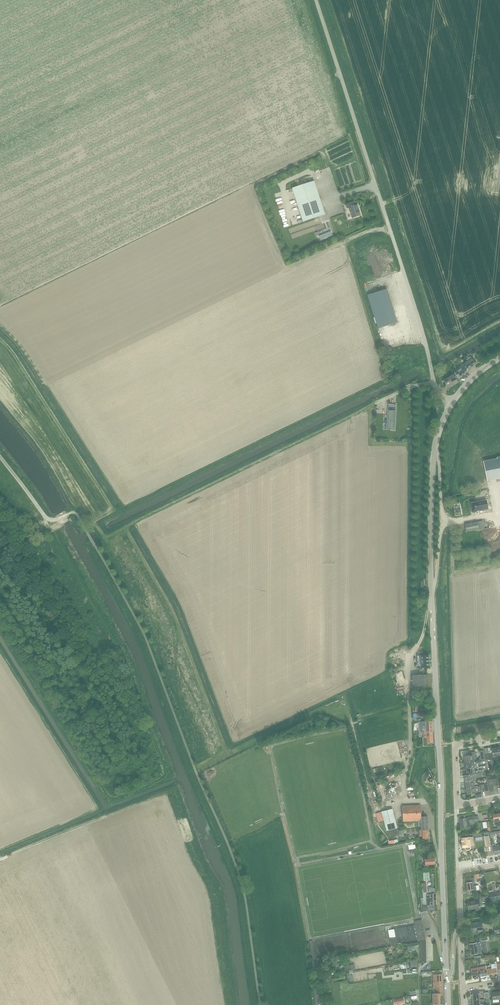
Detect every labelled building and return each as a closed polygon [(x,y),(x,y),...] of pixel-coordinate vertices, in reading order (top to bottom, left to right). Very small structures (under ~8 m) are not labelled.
[(292,188),(303,222),(326,214),(315,180),(292,188)] [(354,202),(345,204),(347,209),(350,208),(353,217),(361,215),(360,212),(359,212),(357,205),(355,205),(354,202)] [(330,231),(319,235),(321,239),(331,236),(330,231)] [(368,295),(379,328),(398,322),(387,289),(368,295)] [(455,372),(456,373),(459,377),(470,370),(469,369),(476,364),(472,359),(465,363),(466,365),(455,372)] [(454,374),(444,380),(447,385),(457,379),(454,374)] [(388,404),(388,420),(386,419),(385,423),(388,423),(387,429),(395,429),(396,404),(388,404)] [(484,461),(487,481),(499,479),(499,458),(484,461)] [(487,500),(471,503),(473,512),(489,509),(487,500)] [(479,529),(478,521),(465,524),(466,532),(479,529)] [(413,689),(425,688),(425,674),(413,675),(413,689)] [(423,721),(421,721),(421,733),(424,733),(424,737),(423,737),(423,746),(428,746),(428,742),(433,742),(432,721),(426,721),(423,721)] [(485,754),(487,761),(494,759),(493,757),(499,756),(498,747),(492,749),(492,752),(485,754)] [(464,756),(465,762),(473,761),(477,760),(475,751),(468,753),(469,755),(464,756)] [(465,762),(466,768),(477,766),(476,761),(477,760),(473,761),(465,762)] [(466,768),(467,775),(479,773),(478,770),(475,771),(475,767),(477,767),(477,766),(466,768)] [(390,775),(384,778),(385,781),(392,778),(395,776),(393,773),(390,775)] [(464,775),(465,781),(477,779),(476,776),(479,776),(479,773),(467,775),(464,775)] [(488,779),(490,786),(491,792),(494,791),(493,786),(497,785),(496,778),(488,779)] [(465,781),(466,788),(475,786),(474,783),(476,783),(476,780),(477,780),(477,779),(465,781)] [(476,793),(475,786),(466,788),(467,794),(476,793)] [(388,790),(386,791),(388,796),(390,796),(389,793),(396,791),(397,794),(399,793),(397,788),(395,788),(395,787),(388,789),(388,790)] [(421,805),(403,806),(403,821),(418,821),(418,826),(421,826),(421,830),(419,830),(419,831),(420,837),(423,837),(423,839),(429,839),(428,830),(428,816),(421,816),(421,805)] [(393,808),(381,811),(382,812),(384,821),(384,822),(386,830),(398,827),(395,819),(393,808)] [(461,827),(470,827),(469,820),(473,819),(474,822),(479,822),(478,816),(468,817),(468,818),(460,818),(461,827)] [(462,846),(463,847),(465,847),(466,850),(470,849),(470,846),(475,846),(474,840),(473,837),(461,838),(462,843),(461,844),(462,846)] [(415,842),(413,842),(408,843),(408,846),(409,849),(409,852),(416,851),(415,845),(416,845),(415,842)] [(466,883),(467,890),(476,889),(477,890),(479,890),(479,889),(479,888),(479,885),(473,886),(473,882),(474,882),(474,877),(467,878),(468,883),(466,883)] [(489,894),(490,901),(499,899),(499,893),(499,892),(489,894)] [(428,905),(436,905),(437,905),(436,893),(430,893),(431,898),(428,898),(428,905)] [(468,910),(480,907),(479,899),(467,901),(468,910)] [(420,940),(426,939),(422,920),(414,921),(415,925),(394,929),(396,936),(389,938),(391,946),(398,945),(398,943),(418,939),(418,941),(420,940)] [(471,933),(483,931),(481,921),(470,923),(471,933)] [(482,953),(479,938),(471,939),(472,943),(470,944),(472,954),(482,953)] [(478,967),(480,976),(491,974),(490,974),(497,972),(496,967),(496,965),(491,966),(492,968),(487,969),(486,966),(478,967)] [(473,978),(480,976),(478,967),(471,968),(472,972),(473,978)] [(433,988),(437,988),(443,988),(442,974),(433,974),(433,988)] [(433,1004),(434,1004),(444,1004),(443,993),(432,993),(433,1004)]
